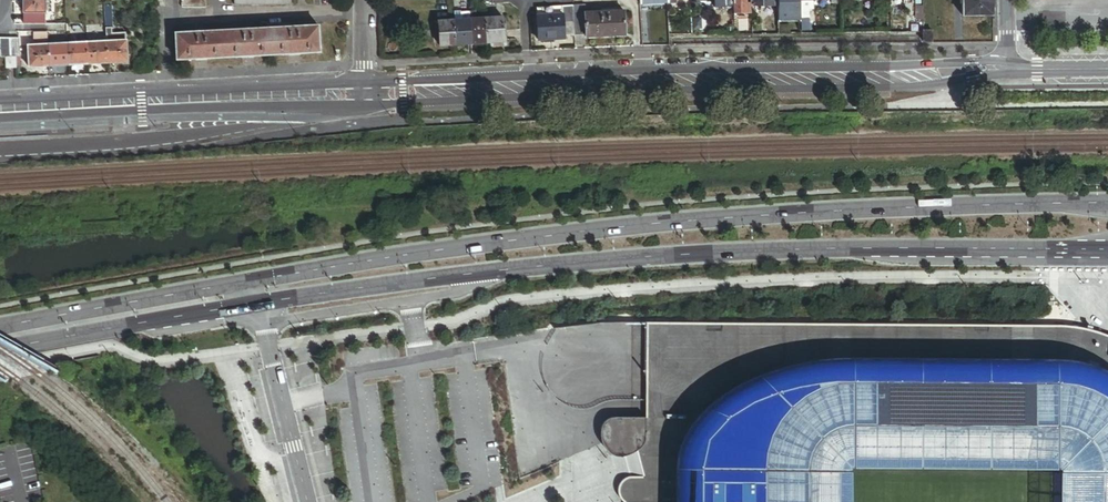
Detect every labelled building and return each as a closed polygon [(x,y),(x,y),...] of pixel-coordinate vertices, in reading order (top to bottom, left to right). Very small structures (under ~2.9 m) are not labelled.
[(25,2),(24,2),(24,13),(31,13),(46,13),(46,0),(25,0),(25,2)] [(778,19),(801,19),(801,11),(801,1),(801,0),(778,0),(778,19)] [(993,16),(993,0),(962,0),(962,16),(993,16)] [(110,6),(104,6),(106,34),(106,36),(118,35),(118,41),(127,41),(126,33),(112,33),(110,6)] [(574,7),(575,37),(586,36),(586,39),(625,37),(623,12),(585,14),(584,6),(574,7)] [(565,38),(575,37),(574,7),(563,8),(563,16),(565,38)] [(563,16),(563,8),(537,9),(538,17),(563,16)] [(809,11),(801,11),(801,19),(801,21),(809,20),(809,11)] [(454,21),(456,46),(471,45),(470,20),(469,12),(460,13),(461,20),(454,21)] [(46,22),(46,13),(31,13),(31,22),(46,22)] [(565,41),(565,38),(563,16),(538,17),(539,42),(565,41)] [(485,19),(487,44),(505,43),(503,18),(485,19)] [(471,45),(487,44),(485,19),(476,19),(470,20),(471,45)] [(809,20),(801,21),(802,32),(810,32),(810,20),(809,20)] [(440,47),(456,46),(454,21),(438,22),(440,47)] [(318,27),(175,34),(177,59),(319,52),(318,27)] [(924,43),(932,43),(932,32),(924,32),(924,43)] [(86,35),(86,43),(106,42),(106,36),(106,34),(86,35)] [(47,45),(48,35),(35,36),(35,45),(47,45)] [(10,58),(10,38),(0,38),(0,57),(0,58),(5,58),(10,58)] [(118,41),(106,42),(107,62),(116,61),(116,63),(128,62),(127,41),(118,41)] [(107,62),(106,42),(86,43),(88,63),(88,64),(98,64),(98,63),(107,62)] [(68,64),(88,63),(86,43),(67,44),(68,64)] [(68,64),(67,44),(47,45),(49,65),(58,65),(58,66),(68,65),(68,64)] [(39,66),(49,65),(47,45),(35,45),(27,46),(29,68),(39,67),(39,66)] [(6,69),(16,68),(15,57),(10,58),(5,58),(6,69)] [(1105,334),(1083,328),(1066,325),(645,322),(645,400),(645,408),(645,417),(614,417),(611,417),(608,418),(605,420),(604,422),(602,425),(600,430),(600,433),(600,437),(602,442),(603,446),(606,450),(609,453),(612,456),(616,457),(622,457),(626,456),(632,453),(636,451),(638,462),(642,476),(635,476),(628,476),(625,478),(621,480),(618,485),(618,489),(618,493),(618,496),(622,501),(623,501),(840,501),(841,459),(1064,461),(1063,501),(1107,501),(1107,335),(1105,334)]
